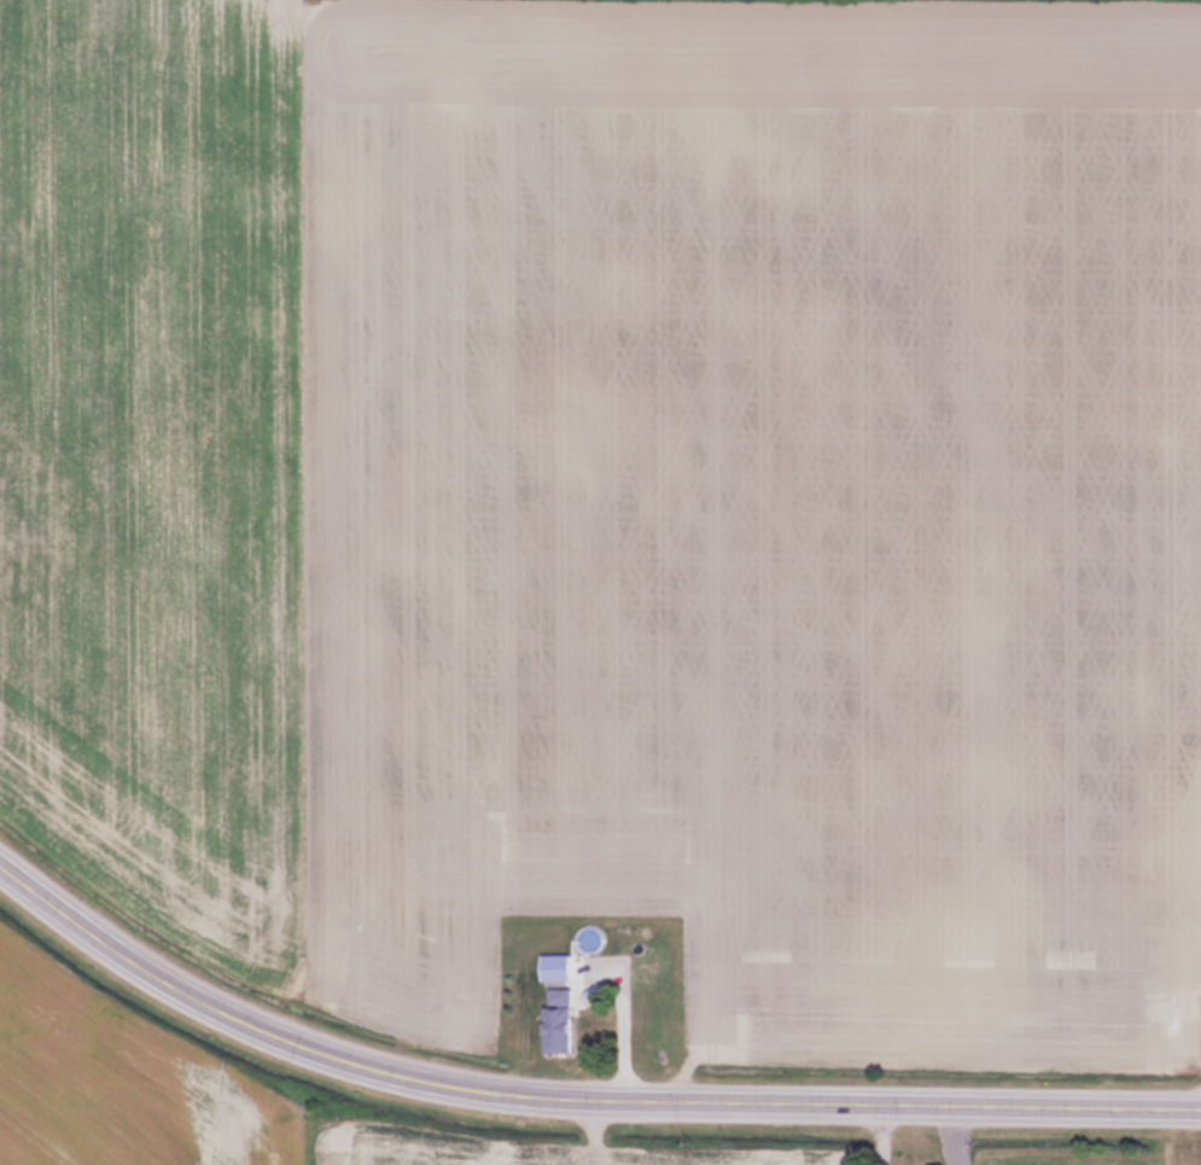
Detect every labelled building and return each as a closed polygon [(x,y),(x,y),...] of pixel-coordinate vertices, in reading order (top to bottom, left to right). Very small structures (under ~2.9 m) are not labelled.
[(548,1053),(576,1053),(576,988),(548,988),(548,1053)]
